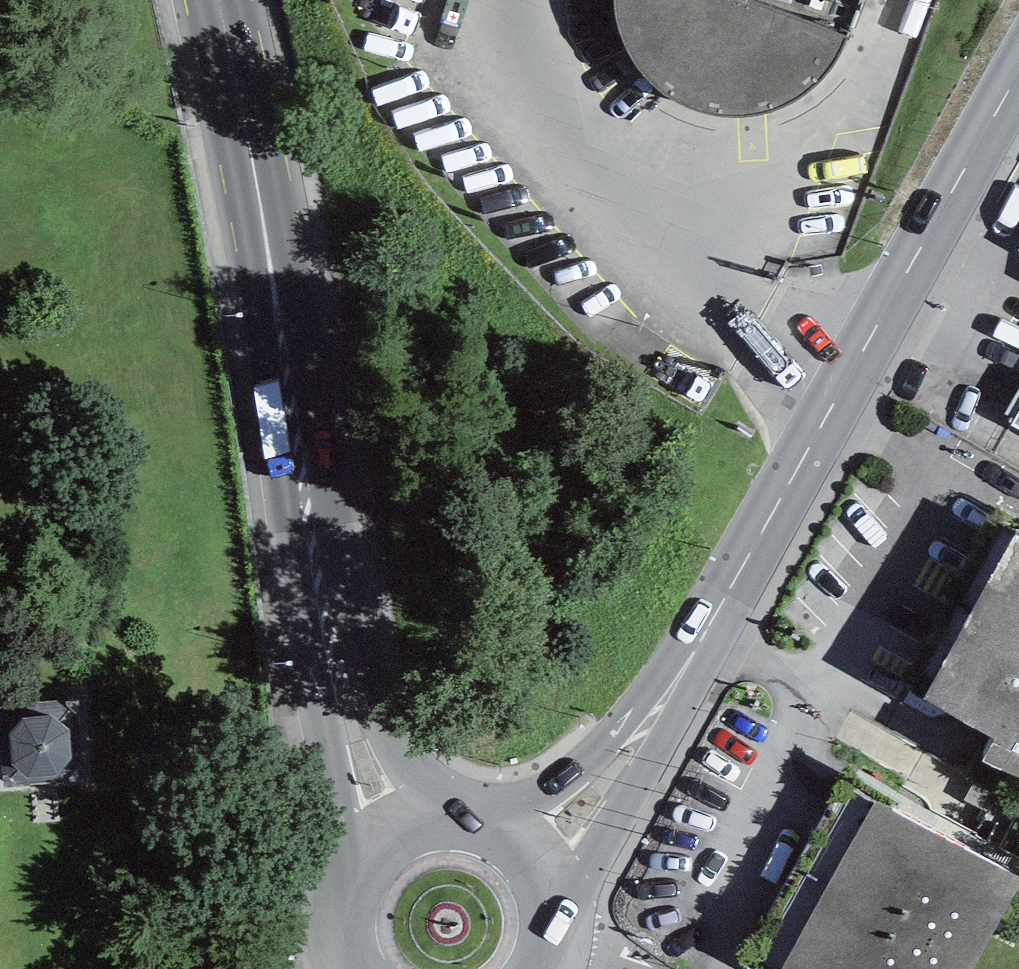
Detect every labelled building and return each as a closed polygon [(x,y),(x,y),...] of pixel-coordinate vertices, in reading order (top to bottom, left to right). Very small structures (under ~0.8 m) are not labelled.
[(617,3),(616,26),(625,49),(635,67),(653,89),(673,102),(707,116),(731,120),(766,116),(794,101),(819,86),(835,63),(860,0),(617,0),(617,3)] [(1015,535),(924,700),(994,740),(982,761),(1018,781),(1018,537),(1015,535)] [(0,707),(0,717),(4,784),(38,782),(79,780),(74,702),(0,707)] [(877,803),(784,968),(972,968),(1018,886),(1018,878),(877,803)]
